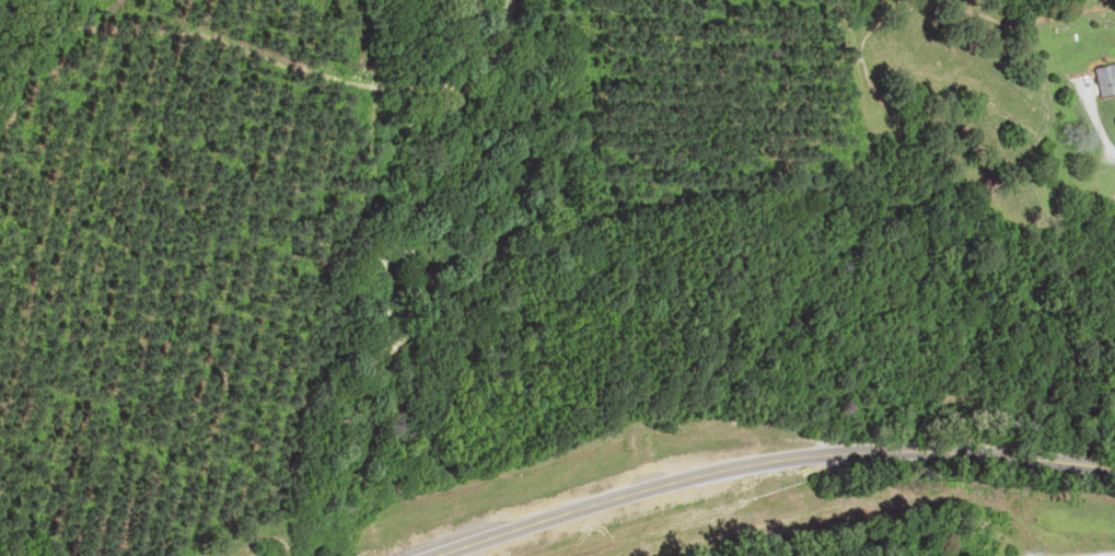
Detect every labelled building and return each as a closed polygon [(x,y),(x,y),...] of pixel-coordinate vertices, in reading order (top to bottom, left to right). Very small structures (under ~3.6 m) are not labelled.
[(1096,96),(1114,93),(1112,85),(1114,85),(1114,65),(1114,63),(1091,67),(1096,96)]
